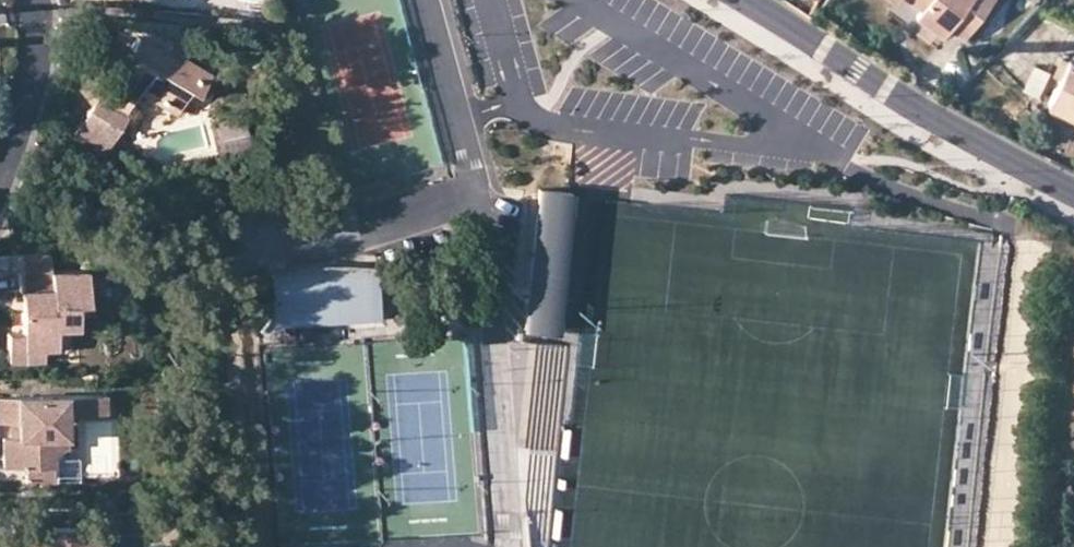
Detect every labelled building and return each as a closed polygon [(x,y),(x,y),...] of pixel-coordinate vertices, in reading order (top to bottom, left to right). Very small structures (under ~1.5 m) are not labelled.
[(924,8),(918,16),(945,35),(952,27),(966,37),(993,0),(914,0),(924,8)] [(208,74),(184,59),(181,61),(167,52),(139,36),(112,78),(106,89),(101,86),(91,101),(95,103),(121,119),(139,91),(175,111),(188,92),(196,97),(208,74)] [(172,44),(167,52),(181,61),(184,59),(187,52),(172,44)] [(1070,58),(1049,103),(1073,115),(1073,60),(1070,58)] [(1039,95),(1050,71),(1036,64),(1025,88),(1039,95)] [(106,89),(112,78),(93,66),(81,86),(91,101),(101,86),(106,89)] [(121,119),(95,103),(75,134),(104,153),(124,121),(121,119)] [(569,193),(537,190),(522,329),(549,332),(556,271),(561,271),(569,193)] [(50,253),(19,254),(19,272),(51,272),(50,253)] [(368,310),(364,264),(352,263),(321,263),(300,266),(274,272),(278,316),(368,310)] [(278,316),(274,272),(269,273),(273,328),(380,320),(375,264),(364,264),(368,310),(278,316)] [(87,303),(86,271),(51,272),(19,272),(19,292),(22,292),(23,331),(9,331),(10,363),(45,363),(45,349),(58,348),(57,329),(77,329),(76,304),(87,303)] [(103,397),(64,398),(64,415),(104,414),(103,397)] [(10,423),(18,423),(18,439),(11,439),(3,439),(4,467),(25,467),(54,466),(53,448),(65,448),(64,415),(64,398),(0,400),(0,423),(10,423)] [(55,466),(54,466),(25,467),(25,482),(55,481),(55,466)] [(39,516),(10,517),(11,535),(17,534),(18,546),(86,546),(86,545),(107,544),(106,513),(85,514),(85,526),(40,527),(39,516)]
